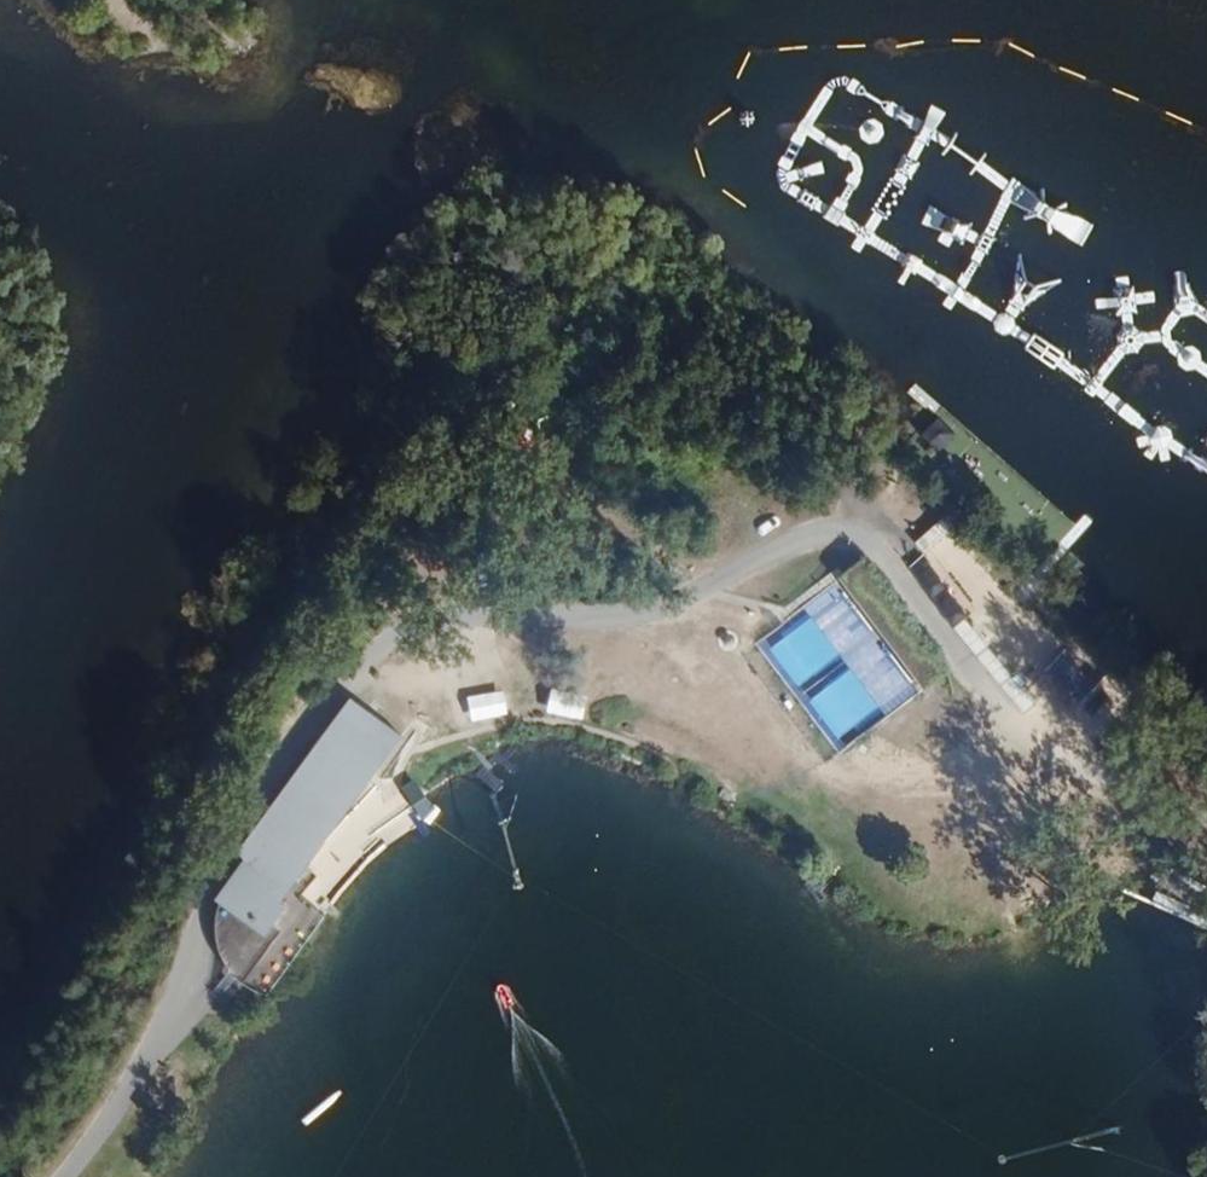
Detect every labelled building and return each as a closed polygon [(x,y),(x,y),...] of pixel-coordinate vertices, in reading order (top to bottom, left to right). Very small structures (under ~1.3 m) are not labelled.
[(366,783),(401,735),(349,693),(306,753),(236,846),(249,857),(245,856),(241,854),(214,892),(222,898),(218,904),(215,921),(215,941),(225,964),(243,949),(248,951),(258,927),(264,929),(286,905),(283,894),(363,785),(366,783)] [(434,806),(411,780),(401,787),(422,819),(434,806)]
